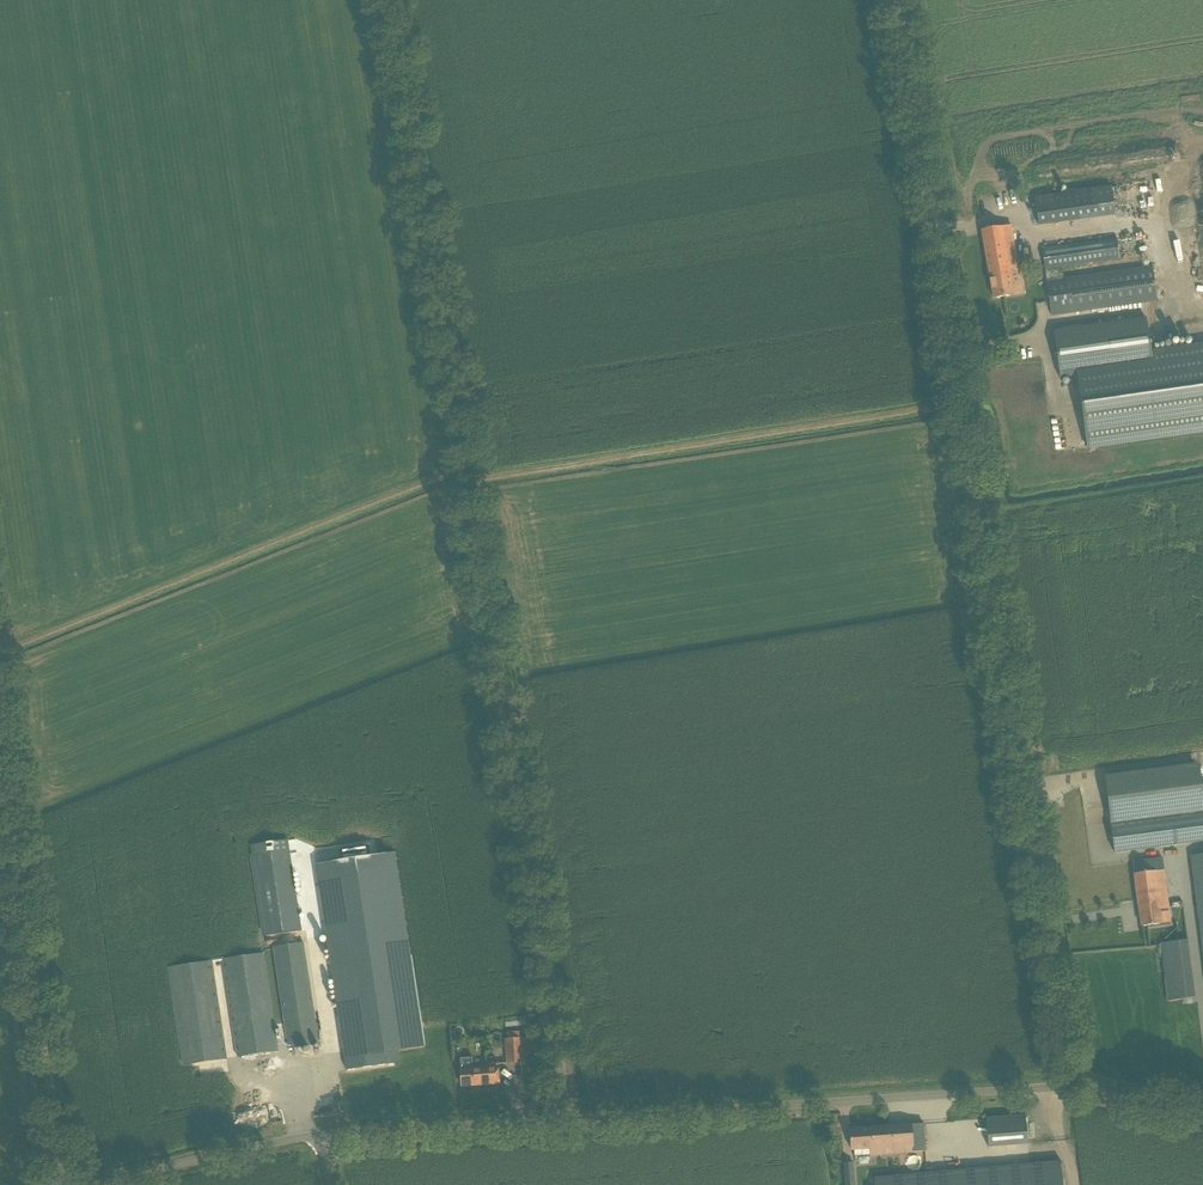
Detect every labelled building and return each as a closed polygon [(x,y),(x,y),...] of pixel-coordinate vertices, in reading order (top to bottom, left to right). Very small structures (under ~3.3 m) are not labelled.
[(1130,215),(1136,215),(1141,214),(1145,212),(1148,209),(1151,206),(1153,201),(1153,197),(1153,191),(1150,185),(1145,180),(1138,177),(1131,176),(1126,178),(1122,180),(1116,187),(1114,194),(1115,201),(1118,207),(1123,212),(1130,215)] [(1032,198),(1037,226),(1115,214),(1110,185),(1032,198)] [(1011,225),(982,230),(993,299),(1013,296),(1011,280),(1020,279),(1011,225)] [(1040,250),(1051,316),(1157,299),(1151,265),(1064,279),(1062,267),(1064,267),(1065,272),(1070,271),(1069,266),(1118,258),(1115,238),(1040,250)] [(1151,353),(1146,317),(1053,331),(1060,378),(1077,376),(1087,447),(1202,431),(1202,345),(1151,353)] [(1105,777),(1111,824),(1112,832),(1115,852),(1126,851),(1202,841),(1202,793),(1199,764),(1105,777)] [(288,840),(252,845),(266,937),(302,931),(288,840)] [(395,853),(371,856),(369,845),(338,849),(340,861),(316,865),(347,1071),(386,1065),(385,1053),(424,1047),(395,853)] [(1191,855),(1202,947),(1202,854),(1191,855)] [(1133,862),(1142,927),(1162,924),(1160,909),(1169,908),(1163,858),(1133,862)] [(1194,998),(1187,940),(1161,943),(1168,1001),(1182,1000),(1182,1005),(1195,1004),(1194,998)] [(289,1049),(289,1051),(292,1050),(292,1049),(319,1045),(303,942),(273,947),(289,1049)] [(223,960),(238,1057),(278,1051),(264,953),(223,960)] [(168,968),(183,1066),(227,1059),(212,961),(168,968)] [(526,1016),(505,1019),(506,1028),(527,1025),(526,1016)] [(507,1062),(508,1063),(523,1062),(522,1038),(506,1039),(507,1062)] [(473,1068),(461,1068),(462,1086),(473,1086),(499,1084),(499,1072),(498,1065),(498,1063),(485,1064),(485,1067),(484,1067),(473,1068)] [(1025,1115),(986,1118),(988,1148),(1028,1145),(1025,1115)] [(923,1124),(850,1129),(851,1141),(851,1150),(854,1150),(870,1148),(871,1156),(926,1151),(924,1136),(923,1124)] [(1060,1161),(874,1178),(875,1184),(1062,1184),(1060,1161)] [(846,1184),(855,1184),(853,1163),(844,1163),(846,1184)]
